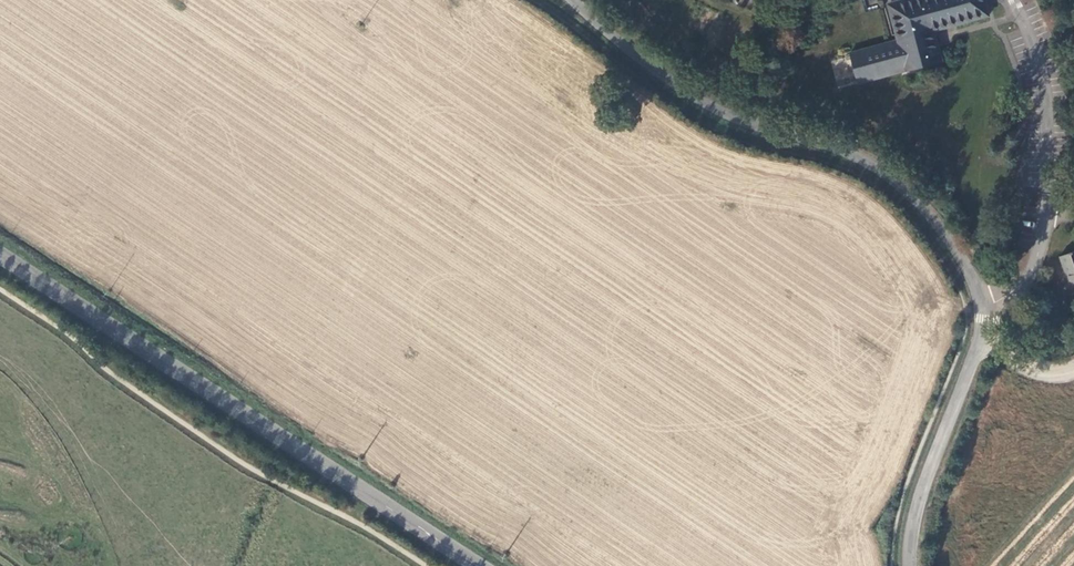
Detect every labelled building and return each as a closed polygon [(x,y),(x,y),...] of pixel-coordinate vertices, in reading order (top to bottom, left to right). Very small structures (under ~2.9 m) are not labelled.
[(976,0),(933,0),(884,14),(894,48),(847,63),(856,91),(903,78),(904,81),(939,70),(930,39),(983,24),(976,0)] [(1060,256),(1069,283),(1073,281),(1073,251),(1060,256)]
